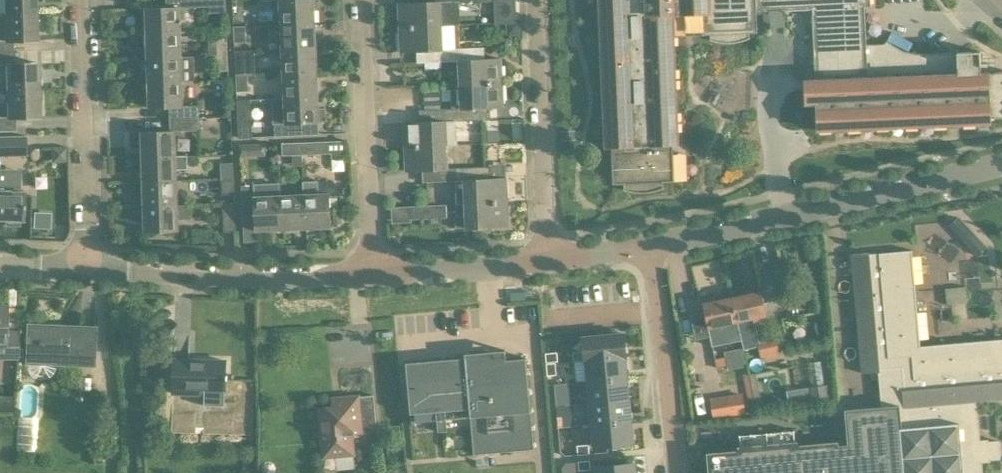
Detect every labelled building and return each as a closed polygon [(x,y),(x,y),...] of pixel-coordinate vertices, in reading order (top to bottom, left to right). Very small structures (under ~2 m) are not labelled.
[(35,13),(35,0),(2,0),(2,14),(35,13)] [(165,7),(145,7),(145,32),(179,31),(178,8),(209,7),(209,0),(165,0),(165,7)] [(281,24),(313,23),(312,0),(280,0),(281,24)] [(414,3),(397,4),(398,27),(453,25),(460,24),(459,2),(447,2),(447,0),(414,0),(414,3)] [(495,23),(506,23),(516,22),(515,0),(498,0),(494,0),(495,23)] [(910,52),(903,50),(897,48),(894,46),(886,40),(883,43),(865,44),(864,7),(870,6),(870,0),(598,0),(604,148),(610,148),(612,184),(622,184),(623,190),(631,192),(633,192),(643,193),(644,193),(653,191),(657,190),(663,188),(663,182),(673,181),(672,145),(678,145),(672,15),(700,14),(701,34),(709,34),(709,39),(709,40),(717,42),(725,43),(730,43),(740,41),(744,40),(749,38),(748,37),(748,32),(756,32),(755,11),(812,10),(814,80),(803,80),(804,103),(815,103),(816,130),(833,129),(833,124),(844,124),(845,129),(862,128),(862,123),(873,123),(873,127),(891,127),(891,122),(902,122),(902,126),(920,126),(920,121),(931,120),(931,125),(949,124),(948,119),(959,119),(960,124),(977,123),(977,118),(1001,117),(1001,71),(988,72),(988,62),(980,62),(979,51),(920,53),(910,52)] [(12,52),(12,40),(36,39),(35,13),(2,14),(0,14),(0,53),(12,52)] [(516,22),(506,23),(506,31),(511,35),(519,35),(518,22),(516,22)] [(313,23),(281,24),(282,49),(314,48),(313,23)] [(449,49),(454,48),(453,25),(398,27),(399,51),(416,51),(416,63),(421,63),(449,61),(449,49)] [(232,26),(232,27),(233,43),(246,43),(245,26),(232,26)] [(179,31),(145,32),(146,57),(180,56),(179,31)] [(215,55),(227,55),(226,39),(214,39),(215,55)] [(449,49),(449,61),(458,61),(459,85),(501,83),(500,59),(483,60),(483,47),(449,49)] [(314,48),(282,49),(283,74),(315,73),(314,48)] [(0,53),(0,64),(4,64),(5,90),(0,90),(0,91),(38,90),(37,63),(13,64),(12,52),(0,53)] [(228,69),(227,55),(215,55),(215,69),(228,69)] [(147,82),(180,81),(180,56),(146,57),(147,82)] [(234,60),(235,76),(247,76),(247,59),(234,60)] [(315,73),(283,74),(284,99),(317,97),(315,73)] [(247,76),(235,76),(235,92),(248,91),(247,76)] [(168,107),(169,118),(199,117),(198,105),(181,106),(180,81),(147,82),(148,107),(168,107)] [(501,83),(459,85),(450,85),(451,108),(452,122),(487,120),(486,107),(502,107),(501,83)] [(38,90),(0,91),(0,102),(6,102),(6,116),(0,116),(0,132),(15,131),(15,117),(39,116),(38,90)] [(317,97),(284,99),(272,100),(273,136),(314,135),(313,122),(324,122),(323,109),(317,109),(317,97)] [(403,147),(446,145),(445,122),(452,122),(451,108),(418,110),(419,122),(402,123),(403,147)] [(141,157),(175,155),(174,131),(199,131),(199,117),(169,118),(169,131),(140,132),(141,157)] [(252,123),(240,123),(240,137),(252,137),(252,123)] [(20,149),(19,135),(0,135),(0,150),(20,149)] [(326,141),(296,142),(297,155),(327,154),(326,141)] [(296,142),(281,143),(282,156),(297,155),(296,142)] [(240,144),(241,156),(251,156),(255,151),(254,143),(240,144)] [(422,182),(455,181),(454,168),(447,168),(446,145),(403,147),(404,170),(421,169),(422,182)] [(175,156),(175,155),(141,157),(142,181),(175,180),(175,168),(186,168),(186,155),(175,156)] [(220,179),(233,178),(233,162),(219,163),(220,179)] [(454,168),(455,181),(456,181),(456,204),(464,204),(506,202),(505,178),(489,179),(489,166),(454,168)] [(0,171),(0,220),(6,220),(5,224),(18,225),(19,221),(21,221),(22,192),(19,192),(19,184),(7,183),(8,171),(0,171)] [(234,194),(233,178),(220,179),(221,195),(234,194)] [(143,206),(188,204),(176,204),(175,180),(142,181),(143,206)] [(303,194),(305,228),(330,227),(329,193),(318,194),(318,180),(303,181),(303,194)] [(279,183),(240,185),(242,215),(254,214),(255,230),(280,229),(278,196),(280,195),(279,183)] [(278,196),(280,229),(305,228),(303,194),(280,195),(278,196)] [(235,201),(223,201),(224,231),(236,231),(235,201)] [(506,202),(464,204),(465,216),(455,216),(456,228),(465,228),(507,226),(506,202)] [(191,204),(188,204),(143,206),(144,231),(177,230),(177,220),(191,219),(191,204)] [(410,206),(411,219),(446,218),(445,204),(410,206)] [(51,213),(33,212),(33,228),(50,228),(51,213)] [(949,226),(963,242),(973,233),(959,217),(949,226)] [(989,461),(989,459),(999,458),(997,441),(987,442),(987,439),(979,440),(975,401),(1001,399),(1001,338),(919,346),(911,250),(869,254),(868,252),(851,254),(862,373),(878,371),(881,406),(845,410),(848,444),(837,445),(836,443),(796,447),(795,443),(794,443),(794,445),(785,446),(784,444),(783,444),(783,446),(769,447),(768,445),(767,445),(767,447),(753,449),(752,447),(751,447),(751,449),(742,450),(741,448),(740,448),(741,452),(709,455),(711,472),(982,472),(981,462),(989,461)] [(813,288),(804,290),(809,312),(818,310),(813,288)] [(732,297),(736,319),(737,319),(743,350),(759,346),(761,357),(779,353),(775,336),(764,339),(761,328),(768,326),(766,314),(770,313),(768,302),(763,302),(761,291),(732,297)] [(524,292),(511,293),(512,300),(525,299),(524,292)] [(740,339),(736,319),(732,297),(702,303),(709,338),(710,338),(712,345),(740,339)] [(0,305),(0,359),(17,359),(17,329),(4,329),(4,305),(0,305)] [(94,328),(27,325),(26,363),(26,365),(27,368),(27,370),(28,372),(30,375),(32,376),(34,378),(36,379),(40,379),(43,379),(45,379),(49,377),(51,375),(52,373),(54,370),(55,368),(55,364),(92,365),(94,328)] [(586,360),(626,357),(624,334),(617,334),(617,331),(601,332),(602,335),(583,337),(584,350),(572,351),(573,361),(586,360)] [(489,351),(465,353),(465,357),(470,417),(474,455),(534,449),(526,358),(506,359),(489,361),(489,351)] [(557,352),(545,353),(546,362),(558,361),(557,352)] [(727,366),(725,356),(714,359),(715,369),(727,366)] [(431,360),(406,363),(411,422),(437,420),(438,432),(447,431),(446,419),(470,417),(465,357),(463,358),(441,359),(441,363),(432,364),(431,360)] [(628,380),(626,357),(586,360),(589,383),(626,380),(628,380)] [(224,361),(172,359),(170,394),(203,395),(203,390),(223,390),(224,361)] [(556,363),(546,364),(547,376),(557,375),(556,363)] [(77,389),(89,390),(89,377),(77,377),(77,389)] [(261,404),(262,381),(246,380),(245,403),(261,404)] [(590,404),(628,401),(626,380),(589,383),(590,404)] [(569,383),(555,384),(555,391),(570,390),(569,383)] [(827,383),(815,385),(805,386),(807,406),(830,404),(827,383)] [(743,394),(711,398),(714,418),(746,413),(743,394)] [(352,433),(363,432),(363,433),(376,432),(373,395),(360,396),(360,395),(341,397),(342,406),(317,408),(322,458),(354,455),(352,433)] [(628,401),(590,404),(592,425),(630,422),(628,401)] [(566,405),(556,405),(557,417),(567,416),(566,405)] [(592,425),(594,446),(632,443),(630,422),(592,425)] [(589,444),(577,445),(578,455),(589,454),(589,444)] [(590,460),(578,461),(579,470),(591,469),(590,460)] [(596,466),(597,472),(635,472),(634,463),(596,466)]
